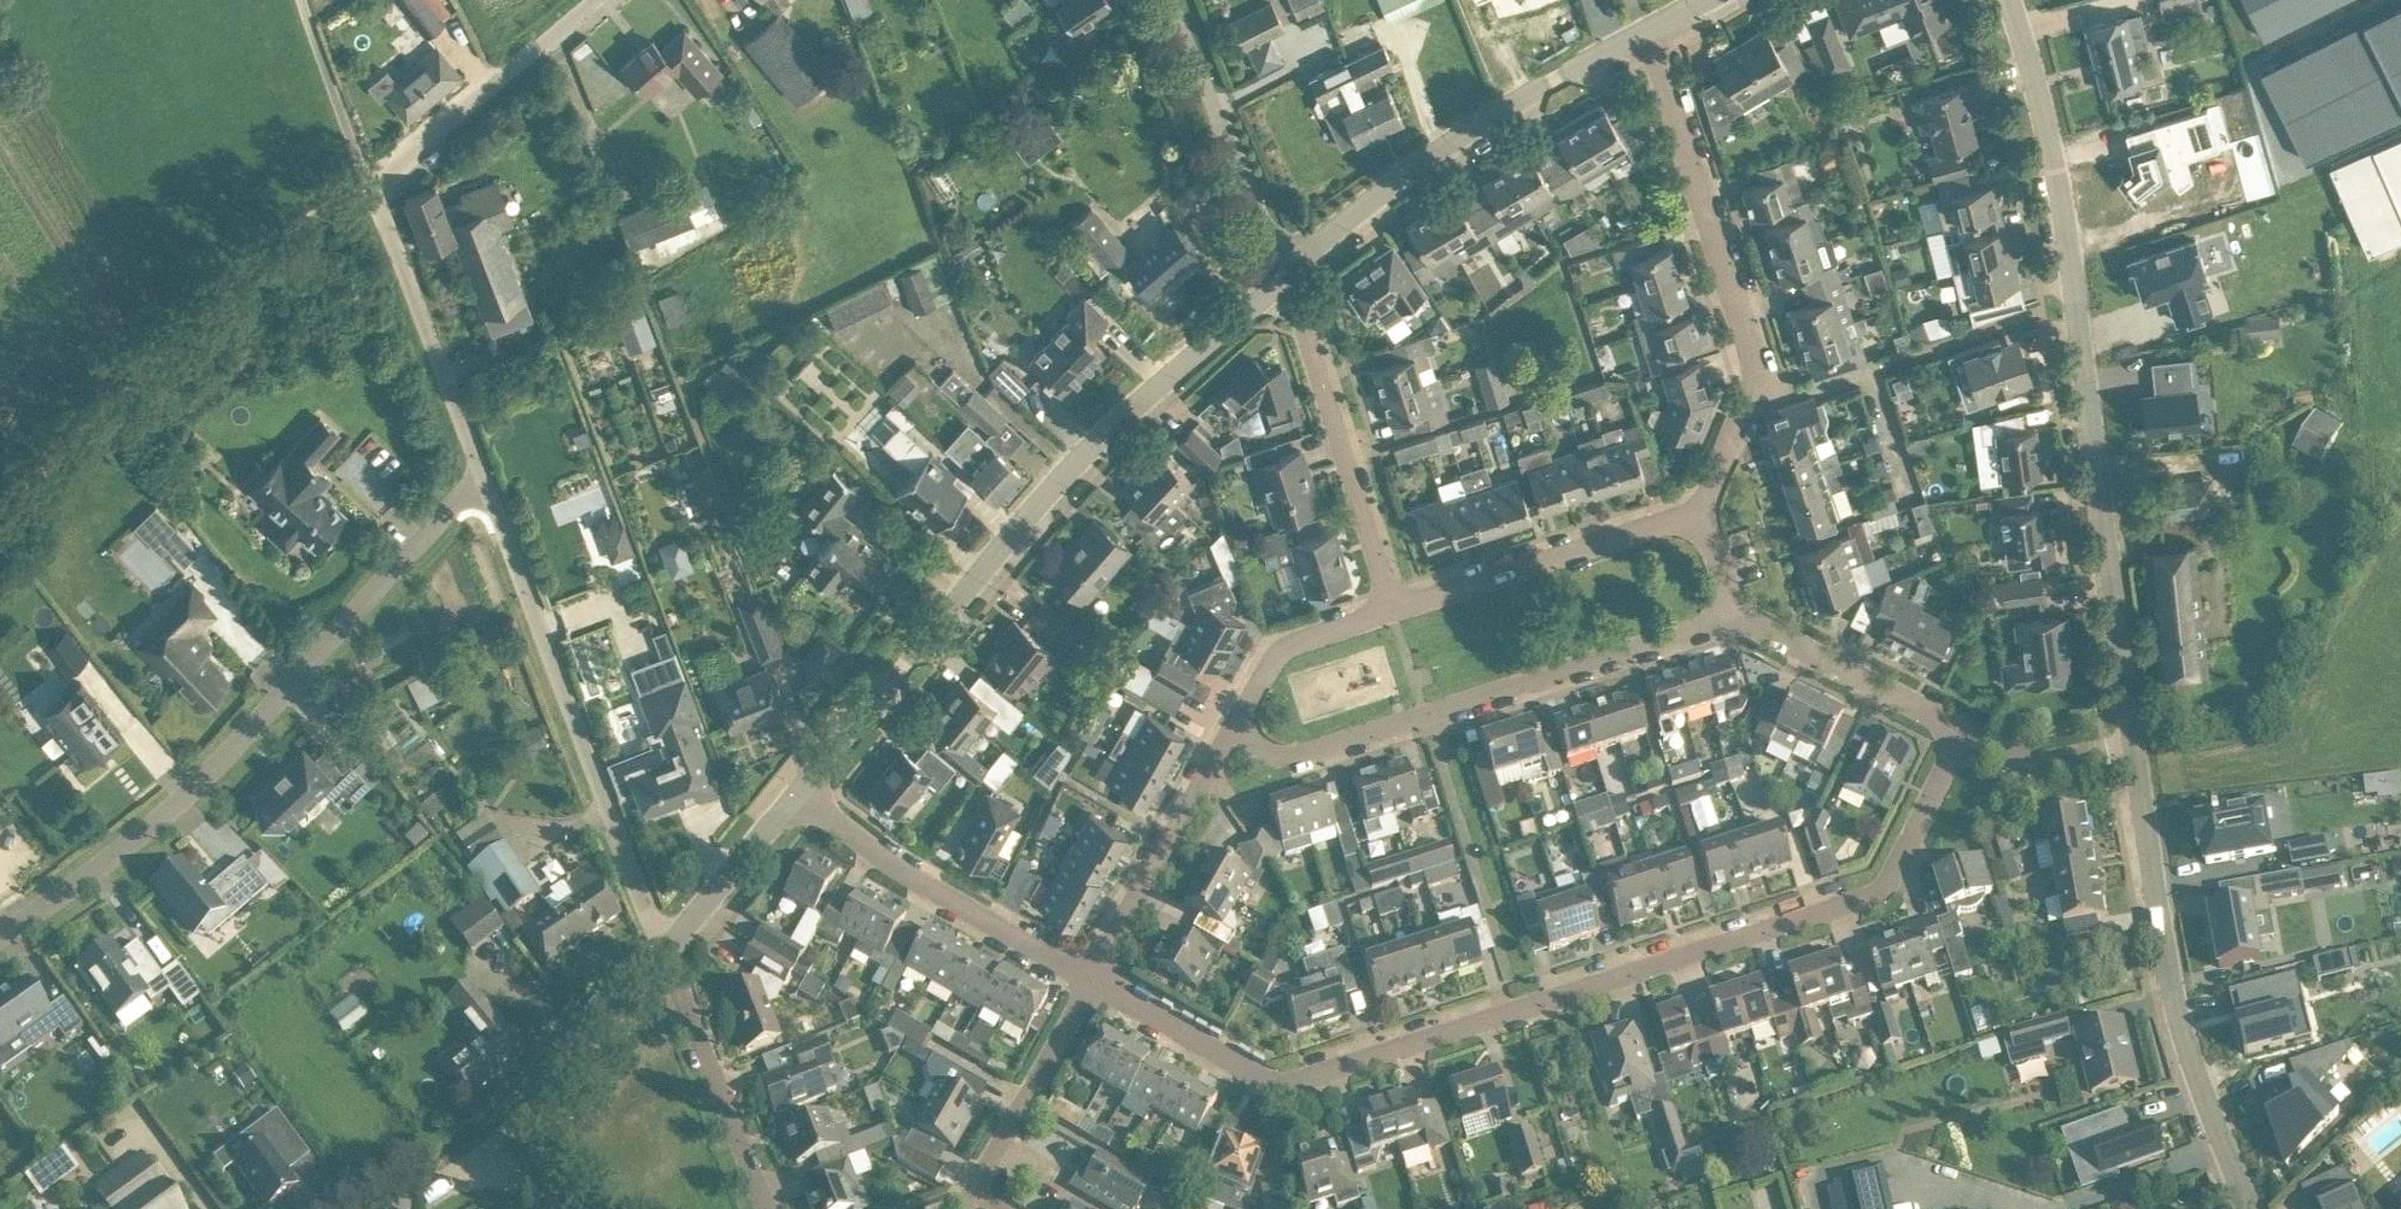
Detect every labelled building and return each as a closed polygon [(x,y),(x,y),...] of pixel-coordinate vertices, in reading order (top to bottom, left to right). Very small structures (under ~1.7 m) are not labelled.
[(426,0),(398,0),(427,35),(444,21),(426,0)] [(776,9),(786,0),(768,0),(776,9)] [(849,4),(854,17),(869,11),(865,0),(858,0),(849,4)] [(1011,4),(1022,15),(1031,6),(1025,0),(1015,0),(1011,4)] [(1055,5),(1072,29),(1082,22),(1083,24),(1093,17),(1092,16),(1113,2),(1112,0),(1062,0),(1055,5)] [(1298,17),(1323,5),(1320,0),(1289,0),(1298,17)] [(1388,21),(1435,0),(1379,0),(1388,21)] [(1479,18),(1526,0),(1472,0),(1479,18)] [(1850,34),(1903,12),(1913,36),(1946,23),(1937,0),(1836,0),(1850,34)] [(2167,14),(2200,5),(2199,0),(2163,0),(2167,14)] [(2264,38),(2339,0),(2245,0),(2264,38)] [(2262,69),(2307,160),(2400,118),(2400,0),(2262,69)] [(1232,21),(1244,46),(1283,27),(1271,2),(1232,21)] [(745,42),(797,101),(831,72),(779,12),(745,42)] [(2141,12),(2088,25),(2105,91),(2143,81),(2134,47),(2149,43),(2141,12)] [(1816,39),(1804,45),(1816,67),(1823,62),(1827,73),(1847,65),(1827,14),(1809,22),(1816,39)] [(1764,27),(1739,42),(1768,92),(1794,78),(1791,73),(1804,66),(1801,59),(1788,38),(1775,46),(1764,27)] [(645,92),(670,70),(674,66),(698,94),(722,73),(702,49),(684,28),(660,49),(652,40),(622,66),(645,92)] [(1048,39),(1063,61),(1090,42),(1082,31),(1071,39),(1063,28),(1048,39)] [(1768,92),(1739,42),(1714,57),(1725,75),(1700,90),(1710,121),(1741,103),(1743,107),(1768,92)] [(1382,43),(1345,60),(1380,131),(1403,120),(1386,84),(1379,88),(1372,73),(1392,63),(1382,43)] [(385,92),(407,119),(460,74),(437,46),(412,67),(413,69),(397,82),(387,70),(369,85),(379,97),(385,92)] [(1341,145),(1355,139),(1357,142),(1380,131),(1345,60),(1309,77),(1319,98),(1315,103),(1319,111),(1326,112),(1341,145)] [(1922,97),(1912,100),(1917,118),(1927,115),(1930,127),(1937,151),(1939,156),(1928,159),(1933,178),(1970,168),(1963,144),(1977,140),(1966,103),(1971,101),(1966,83),(1943,89),(1921,95),(1922,97)] [(1833,108),(1836,119),(1861,112),(1858,101),(1833,108)] [(1602,102),(1577,117),(1605,163),(1628,149),(1632,156),(1646,147),(1640,138),(1650,132),(1641,102),(1611,119),(1602,102)] [(753,104),(737,114),(745,127),(761,118),(753,104)] [(2138,165),(2122,177),(2138,198),(2170,174),(2180,188),(2193,178),(2187,157),(2183,143),(2215,133),(2209,114),(2211,114),(2209,107),(2154,124),(2159,140),(2137,147),(2132,148),(2137,162),(2138,165)] [(1837,120),(1842,137),(1855,134),(1850,116),(1837,120)] [(1582,176),(1605,163),(1577,117),(1553,131),(1570,159),(1556,167),(1571,191),(1580,206),(1590,200),(1581,186),(1585,183),(1582,176)] [(2331,163),(2371,251),(2400,238),(2400,132),(2331,163)] [(1829,164),(1848,158),(1842,141),(1824,147),(1829,164)] [(1172,165),(1182,156),(1174,146),(1164,155),(1172,165)] [(1502,161),(1534,213),(1571,191),(1556,167),(1543,174),(1527,146),(1502,161)] [(1767,180),(1742,188),(1751,215),(1785,204),(1803,198),(1790,156),(1762,165),(1767,180)] [(1496,235),(1534,213),(1502,161),(1478,175),(1495,203),(1481,211),(1496,235)] [(1934,198),(1942,227),(1959,222),(2000,211),(1992,183),(1971,188),(1968,173),(1937,181),(1941,196),(1934,198)] [(464,199),(444,207),(436,185),(405,197),(426,251),(455,239),(491,333),(533,317),(526,298),(499,228),(513,222),(496,180),(462,193),(464,199)] [(717,214),(704,181),(618,214),(631,248),(717,214)] [(1784,221),(1765,227),(1773,253),(1813,240),(1826,236),(1821,219),(1817,211),(1812,195),(1803,198),(1785,204),(1789,219),(1784,221)] [(1455,196),(1431,210),(1459,257),(1496,235),(1481,211),(1468,218),(1455,196)] [(1085,240),(1076,247),(1100,274),(1129,249),(1091,205),(1071,223),(1085,240)] [(1141,253),(1162,277),(1194,250),(1173,225),(1172,225),(1158,208),(1144,220),(1159,237),(1141,253)] [(1420,247),(1407,255),(1421,279),(1459,257),(1431,210),(1407,224),(1420,247)] [(1959,269),(2011,256),(2004,227),(1997,229),(1993,214),(2000,212),(2000,211),(1959,222),(1942,227),(1953,271),(1959,269)] [(1894,229),(1884,232),(1886,240),(1897,237),(1894,229)] [(1630,259),(1638,285),(1678,272),(1670,246),(1645,254),(1640,239),(1613,248),(1618,263),(1630,259)] [(2168,292),(2177,320),(2210,309),(2201,282),(2209,279),(2196,239),(2132,260),(2145,300),(2168,292)] [(1813,240),(1773,253),(1767,255),(1776,282),(1805,273),(1809,287),(1839,277),(1834,262),(1822,266),(1813,240)] [(1359,307),(1374,310),(1391,298),(1399,310),(1425,292),(1396,251),(1384,259),(1380,253),(1345,277),(1354,290),(1349,292),(1359,307)] [(899,273),(914,311),(953,296),(936,253),(909,263),(911,268),(899,273)] [(2011,256),(1959,269),(1963,285),(1975,286),(1977,293),(1966,296),(1971,312),(2001,304),(1998,290),(2019,284),(2011,256)] [(1054,270),(1061,278),(1072,268),(1065,260),(1054,270)] [(1907,263),(1891,267),(1895,284),(1911,280),(1907,263)] [(1634,314),(1639,330),(1667,322),(1667,321),(1662,307),(1687,299),(1678,272),(1638,285),(1646,310),(1634,314)] [(1809,287),(1814,302),(1786,311),(1794,338),(1847,321),(1852,319),(1839,277),(1809,287)] [(839,332),(895,305),(882,279),(826,306),(839,332)] [(658,296),(669,325),(689,317),(678,289),(658,296)] [(611,305),(619,325),(645,315),(638,295),(611,305)] [(1091,335),(1108,318),(1083,295),(1064,314),(1068,318),(1050,338),(1084,371),(1106,349),(1091,335)] [(1667,322),(1639,330),(1652,372),(1680,364),(1676,349),(1707,339),(1699,311),(1667,321),(1667,322)] [(1943,331),(1936,313),(1923,318),(1929,335),(1930,337),(1943,332),(1943,331)] [(2244,322),(2248,347),(2288,341),(2284,316),(2244,322)] [(1909,325),(1914,339),(1927,334),(1922,320),(1909,325)] [(1851,334),(1847,321),(1794,338),(1803,364),(1833,355),(1838,369),(1866,360),(1857,333),(1851,334)] [(1376,395),(1382,393),(1422,381),(1418,367),(1430,363),(1427,351),(1436,348),(1431,332),(1393,344),(1398,359),(1367,369),(1376,395)] [(1976,344),(1947,355),(1955,377),(1969,372),(1977,397),(1993,391),(1995,397),(2018,389),(2015,384),(2031,378),(2020,349),(2016,337),(2001,342),(1998,336),(1976,344)] [(1084,371),(1050,338),(1028,361),(1042,374),(1063,394),(1084,371)] [(714,370),(737,391),(751,376),(729,355),(714,370)] [(1216,396),(1237,419),(1259,398),(1268,427),(1298,418),(1281,366),(1267,370),(1256,359),(1216,396)] [(2142,395),(2146,432),(2197,427),(2193,390),(2190,390),(2187,359),(2153,362),(2156,394),(2142,395)] [(1659,425),(1658,426),(1694,441),(1712,399),(1700,362),(1663,373),(1671,397),(1665,409),(1658,406),(1652,406),(1647,416),(1651,422),(1659,425)] [(1624,371),(1626,380),(1643,375),(1640,366),(1624,371)] [(995,381),(1016,400),(1029,387),(1008,367),(995,381)] [(939,383),(960,402),(991,430),(1004,415),(973,387),(973,388),(961,377),(952,369),(939,383)] [(1909,374),(1892,380),(1898,398),(1915,391),(1909,374)] [(1643,375),(1626,380),(1631,395),(1648,390),(1643,375)] [(1422,381),(1382,393),(1382,394),(1390,420),(1415,412),(1420,427),(1447,418),(1439,391),(1435,377),(1422,381)] [(1503,380),(1484,386),(1490,404),(1508,398),(1505,386),(1503,380)] [(1586,384),(1591,398),(1603,395),(1598,380),(1586,384)] [(1566,406),(1591,398),(1586,384),(1561,392),(1566,406)] [(1561,392),(1534,401),(1538,415),(1551,411),(1566,406),(1561,392)] [(1821,416),(1814,395),(1764,412),(1769,427),(1766,428),(1767,432),(1760,435),(1767,456),(1814,440),(1808,420),(1821,416)] [(915,469),(897,489),(936,525),(967,491),(951,476),(955,472),(907,429),(915,420),(894,401),(886,411),(900,423),(884,441),(915,469)] [(1534,401),(1522,405),(1526,419),(1538,415),(1534,401)] [(1521,416),(1518,406),(1505,410),(1503,411),(1506,421),(1521,416)] [(2003,480),(2017,478),(2041,475),(2034,427),(2025,429),(2022,410),(1999,416),(1980,420),(1980,421),(1983,441),(1997,439),(2003,480)] [(2293,451),(2321,467),(2343,427),(2317,411),(2293,451)] [(287,547),(301,532),(316,546),(346,513),(320,488),(330,477),(312,460),(339,432),(322,417),(285,457),(284,455),(252,490),(283,519),(271,532),(287,547)] [(1471,421),(1476,435),(1488,431),(1483,417),(1471,421)] [(1475,435),(1470,421),(1459,424),(1464,439),(1475,435)] [(1625,435),(1605,442),(1618,482),(1644,474),(1638,458),(1650,454),(1640,421),(1622,427),(1625,435)] [(1179,441),(1206,468),(1220,454),(1192,427),(1179,441)] [(586,428),(573,433),(577,445),(591,440),(586,428)] [(975,428),(952,453),(969,469),(967,471),(998,500),(1023,472),(975,428)] [(1579,447),(1593,490),(1618,482),(1605,442),(1600,429),(1577,437),(1580,446),(1579,446),(1580,447),(1579,447)] [(1434,432),(1422,436),(1426,451),(1438,447),(1434,432)] [(673,435),(664,438),(667,447),(676,444),(673,435)] [(1880,445),(1876,435),(1862,439),(1866,449),(1880,445)] [(1398,460),(1426,451),(1422,436),(1393,446),(1398,460)] [(1905,440),(1909,452),(1932,446),(1929,436),(1905,440)] [(1775,480),(1783,478),(1838,459),(1835,450),(1820,455),(1814,440),(1767,456),(1775,480)] [(1552,457),(1551,455),(1547,445),(1517,454),(1525,479),(1531,478),(1540,508),(1566,499),(1552,456),(1552,457)] [(1579,446),(1551,455),(1552,457),(1552,456),(1566,499),(1593,490),(1579,447),(1580,447),(1579,446)] [(1159,450),(1141,469),(1175,500),(1193,481),(1176,466),(1159,450)] [(1305,472),(1308,471),(1301,450),(1255,464),(1260,481),(1263,480),(1276,519),(1278,527),(1294,522),(1291,514),(1316,506),(1305,472)] [(1791,502),(1831,489),(1846,483),(1838,459),(1783,478),(1791,502)] [(1888,469),(1884,459),(1870,464),(1874,474),(1888,469)] [(1141,469),(1122,488),(1145,509),(1133,522),(1154,542),(1169,526),(1172,528),(1187,512),(1175,500),(1141,469)] [(856,489),(833,471),(800,510),(832,537),(806,569),(816,577),(823,581),(827,583),(832,583),(841,572),(871,597),(897,565),(860,534),(863,531),(838,511),(856,489)] [(1461,476),(1467,492),(1480,531),(1504,523),(1492,484),(1490,479),(1473,484),(1470,473),(1461,476)] [(1517,476),(1492,484),(1504,523),(1530,515),(1517,476)] [(2144,485),(2148,517),(2171,515),(2201,512),(2199,480),(2168,482),(2144,485)] [(1878,488),(1882,498),(1896,494),(1893,484),(1878,488)] [(1831,489),(1791,502),(1800,527),(1804,526),(1807,537),(1836,527),(1833,516),(1840,514),(1831,489)] [(1212,490),(1198,494),(1201,503),(1214,499),(1212,490)] [(1467,492),(1443,500),(1455,539),(1480,531),(1467,492)] [(1976,505),(1991,503),(1993,519),(2002,518),(2006,549),(2025,546),(2027,560),(2031,560),(2054,557),(2050,527),(2040,528),(2037,506),(2022,508),(2020,492),(1996,495),(1990,496),(1990,497),(1975,499),(1976,505)] [(1443,500),(1442,496),(1405,509),(1416,542),(1424,539),(1427,549),(1455,539),(1443,500)] [(1913,534),(1915,541),(1937,534),(1926,498),(1911,503),(1920,532),(1913,534)] [(1095,518),(1071,546),(1050,570),(1084,600),(1129,549),(1095,518)] [(613,560),(634,552),(623,522),(602,530),(613,560)] [(1236,524),(1223,528),(1230,545),(1247,539),(1243,526),(1236,524)] [(184,565),(199,550),(175,526),(160,540),(184,565)] [(1222,529),(1210,541),(1219,562),(1234,556),(1222,529)] [(1279,548),(1274,550),(1278,563),(1280,562),(1290,594),(1306,589),(1307,591),(1312,609),(1329,604),(1324,586),(1346,579),(1336,550),(1340,548),(1334,530),(1300,540),(1279,547),(1279,548)] [(1255,537),(1259,551),(1263,553),(1274,550),(1279,548),(1279,547),(1274,531),(1255,537)] [(673,575),(698,564),(684,532),(659,543),(673,575)] [(1794,553),(1803,579),(1862,559),(1853,532),(1794,553)] [(2167,546),(2143,549),(2147,583),(2153,636),(2157,675),(2207,670),(2203,631),(2196,567),(2193,544),(2167,546)] [(1862,559),(1803,579),(1812,606),(1871,586),(1862,559)] [(1197,612),(1191,623),(1232,646),(1245,623),(1221,609),(1225,602),(1235,598),(1225,575),(1188,591),(1197,612)] [(2039,577),(1999,582),(2002,602),(2042,596),(2039,577)] [(1909,595),(1886,584),(1878,600),(1869,616),(1887,625),(1881,636),(1932,662),(1951,623),(1906,600),(1909,595)] [(1869,616),(1878,600),(1864,593),(1850,620),(1864,627),(1869,616)] [(740,602),(762,658),(782,650),(760,594),(740,602)] [(181,675),(178,678),(200,701),(226,675),(200,649),(207,642),(196,630),(209,618),(186,596),(144,637),(181,675)] [(2021,659),(2000,662),(2004,686),(2023,684),(2023,683),(2068,677),(2063,642),(2069,641),(2065,615),(2016,622),(2021,659)] [(1045,667),(1056,654),(1014,619),(1003,633),(1008,637),(986,664),(1000,675),(992,685),(1008,698),(1016,688),(1017,689),(1039,662),(1045,667)] [(1232,646),(1191,623),(1191,624),(1182,619),(1164,650),(1167,652),(1165,656),(1162,655),(1152,672),(1185,691),(1195,674),(1187,669),(1194,656),(1218,670),(1232,646)] [(66,672),(88,655),(66,628),(45,645),(66,672)] [(799,659),(814,671),(834,647),(820,635),(799,659)] [(620,794),(637,787),(646,811),(695,792),(697,796),(717,789),(696,734),(705,731),(675,651),(631,667),(653,726),(647,729),(651,740),(606,757),(620,794)] [(1725,660),(1698,669),(1711,709),(1725,705),(1729,717),(1742,713),(1747,704),(1741,684),(1734,686),(1725,660)] [(409,681),(421,704),(452,689),(440,666),(409,681)] [(722,704),(731,727),(762,715),(763,719),(784,711),(766,667),(715,688),(722,704)] [(1698,669),(1672,677),(1685,718),(1711,709),(1698,669)] [(1685,718),(1672,677),(1645,686),(1653,709),(1664,743),(1677,738),(1672,722),(1685,718)] [(960,678),(943,699),(979,728),(991,714),(1009,728),(1024,710),(1008,698),(992,685),(983,696),(960,678)] [(120,730),(80,680),(43,709),(83,760),(120,730)] [(1624,700),(1607,705),(1619,744),(1646,736),(1639,714),(1632,691),(1622,694),(1624,700)] [(1755,738),(1792,756),(1799,742),(1818,705),(1794,693),(1788,705),(1769,696),(1756,722),(1761,725),(1759,730),(1755,738)] [(979,728),(943,699),(926,719),(946,736),(962,749),(963,747),(979,728)] [(1799,742),(1792,756),(1828,775),(1832,768),(1843,746),(1830,740),(1845,712),(1821,700),(1818,705),(1799,742)] [(1092,711),(1105,719),(1109,710),(1097,703),(1092,711)] [(1607,705),(1581,714),(1593,753),(1619,744),(1607,705)] [(1105,719),(1092,711),(1082,729),(1094,736),(1105,719)] [(1148,712),(1136,733),(1171,753),(1185,728),(1175,723),(1173,726),(1148,712)] [(1593,753),(1581,714),(1554,722),(1566,761),(1593,753)] [(1531,723),(1506,731),(1518,770),(1542,762),(1547,777),(1562,773),(1552,742),(1539,747),(1531,723)] [(1518,770),(1506,731),(1480,739),(1488,763),(1474,767),(1484,798),(1499,793),(1494,778),(1518,770)] [(1136,733),(1122,756),(1157,777),(1171,753),(1136,733)] [(1843,789),(1879,806),(1895,775),(1898,776),(1910,752),(1872,733),(1843,789)] [(981,774),(987,767),(963,747),(962,749),(946,736),(936,748),(976,781),(981,774)] [(1082,746),(1094,754),(1099,745),(1087,738),(1082,746)] [(1060,739),(1052,749),(1065,759),(1071,748),(1060,739)] [(869,790),(894,810),(901,801),(904,804),(926,778),(938,788),(955,767),(928,744),(915,760),(902,749),(869,790)] [(318,795),(337,774),(357,794),(370,780),(349,760),(342,767),(321,747),(312,757),(302,747),(254,796),(286,827),(305,808),(300,803),(313,790),(318,795)] [(987,767),(981,774),(996,785),(1017,759),(1003,748),(987,767)] [(1157,777),(1122,756),(1108,781),(1124,790),(1138,798),(1143,801),(1157,777)] [(1738,759),(1724,764),(1727,773),(1741,769),(1738,759)] [(1406,763),(1379,771),(1393,817),(1408,812),(1413,824),(1428,819),(1420,795),(1416,796),(1406,763)] [(1668,773),(1672,786),(1701,777),(1697,764),(1668,773)] [(1727,773),(1724,764),(1709,768),(1712,778),(1727,773)] [(1741,769),(1727,773),(1730,783),(1744,779),(1741,769)] [(1393,817),(1379,771),(1352,780),(1363,813),(1359,814),(1367,839),(1382,834),(1378,822),(1393,817)] [(1727,773),(1712,778),(1715,788),(1730,783),(1727,773)] [(1814,774),(1807,789),(1811,791),(1822,796),(1827,785),(1829,781),(1814,774)] [(1645,783),(1648,793),(1663,789),(1660,779),(1645,783)] [(1708,798),(1704,787),(1704,786),(1675,795),(1680,810),(1709,800),(1708,798)] [(1308,838),(1335,829),(1323,789),(1296,798),(1308,838)] [(1138,798),(1124,790),(1119,800),(1133,808),(1138,798)] [(997,851),(995,850),(1018,809),(986,791),(953,851),(986,870),(997,851)] [(1262,832),(1250,840),(1267,865),(1280,857),(1279,855),(1284,854),(1285,857),(1311,849),(1308,838),(1296,798),(1287,800),(1286,796),(1272,801),(1273,805),(1269,806),(1277,832),(1265,836),(1262,832)] [(1572,807),(1576,822),(1611,811),(1607,801),(1608,801),(1606,796),(1572,807)] [(1623,796),(1608,801),(1607,801),(1611,811),(1626,806),(1623,796)] [(1651,803),(1654,813),(1669,808),(1666,798),(1651,803)] [(2233,861),(2233,862),(2249,859),(2249,858),(2273,853),(2264,809),(2261,810),(2259,801),(2237,805),(2239,814),(2200,821),(2201,826),(2195,827),(2199,848),(2205,847),(2208,866),(2233,861)] [(1626,806),(1611,811),(1614,821),(1629,816),(1626,806)] [(2045,815),(2031,817),(2036,845),(2050,842),(2050,843),(2091,836),(2086,808),(2051,814),(2045,815)] [(1045,818),(1057,824),(1061,815),(1049,809),(1045,818)] [(1611,811),(1576,822),(1581,836),(1615,826),(1613,821),(1614,821),(1611,811)] [(1090,812),(1077,835),(1112,855),(1126,832),(1090,812)] [(2000,813),(1989,816),(2002,857),(2013,854),(2000,813)] [(1805,831),(1806,833),(1813,857),(1829,851),(1823,833),(1829,822),(1814,814),(1805,831)] [(455,835),(474,862),(502,843),(492,829),(490,831),(481,818),(455,835)] [(1057,824),(1045,818),(1041,827),(1053,833),(1057,824)] [(419,827),(406,840),(415,850),(429,837),(419,827)] [(1778,827),(1751,836),(1764,875),(1791,867),(1784,844),(1778,827)] [(1351,829),(1336,834),(1345,861),(1360,856),(1351,829)] [(1740,890),(1725,844),(1720,829),(1706,833),(1711,849),(1698,853),(1711,892),(1728,887),(1730,893),(1740,890)] [(1077,835),(1064,858),(1100,878),(1112,855),(1077,835)] [(1751,836),(1725,844),(1740,890),(1750,887),(1748,881),(1764,875),(1751,836)] [(2050,843),(2055,870),(2102,861),(2100,851),(2094,853),(2091,836),(2050,843)] [(1277,879),(1267,865),(1250,840),(1238,849),(1255,873),(1261,869),(1271,883),(1277,879)] [(2325,840),(2290,846),(2293,865),(2329,859),(2325,840)] [(1425,851),(1406,857),(1412,877),(1423,874),(1440,868),(1450,865),(1454,864),(1448,844),(1425,851)] [(583,940),(554,896),(545,903),(553,915),(528,932),(513,912),(519,908),(538,894),(504,845),(484,859),(473,867),(508,916),(502,921),(516,940),(524,935),(546,966),(583,940)] [(1028,866),(1032,858),(1019,852),(1015,860),(1028,866)] [(2013,854),(2002,857),(2011,882),(2021,880),(2013,854)] [(813,914),(823,920),(831,907),(830,906),(838,893),(829,887),(836,874),(808,857),(785,898),(813,914)] [(1213,857),(1199,881),(1235,902),(1249,878),(1213,857)] [(1371,891),(1396,882),(1412,877),(1406,857),(1365,870),(1371,891)] [(1684,857),(1657,866),(1672,912),(1682,908),(1680,903),(1697,897),(1690,874),(1684,857)] [(1064,858),(1052,880),(1087,900),(1100,878),(1064,858)] [(1949,918),(1938,922),(1956,979),(1972,974),(1962,942),(1965,941),(1958,919),(1961,911),(1963,912),(1967,912),(1971,912),(1973,911),(1977,909),(1980,907),(1983,905),(1985,901),(1986,899),(1987,896),(1993,894),(1982,861),(1979,862),(1978,859),(1966,863),(1965,865),(1964,867),(1961,868),(1963,874),(1957,876),(1955,870),(1936,876),(1944,900),(1947,899),(1947,909),(1949,918)] [(244,860),(206,892),(182,864),(155,887),(194,933),(220,911),(229,922),(268,889),(244,860)] [(1015,860),(999,897),(1013,906),(1033,869),(1028,866),(1015,860)] [(2055,870),(2059,897),(2100,889),(2097,873),(2103,871),(2102,861),(2055,870)] [(1428,889),(1459,879),(1454,864),(1450,865),(1440,868),(1423,874),(1426,885),(1428,889)] [(1657,866),(1631,874),(1644,914),(1661,909),(1663,915),(1672,912),(1657,866)] [(551,892),(554,896),(583,940),(620,914),(599,883),(599,884),(587,867),(565,882),(551,892)] [(279,891),(289,883),(281,873),(271,881),(279,891)] [(443,881),(458,902),(467,895),(452,874),(443,881)] [(1396,882),(1400,893),(1411,889),(1418,887),(1426,885),(1423,874),(1412,877),(1396,882)] [(1604,883),(1619,929),(1646,920),(1644,914),(1631,874),(1604,883)] [(2257,902),(2210,910),(2220,970),(2263,962),(2255,919),(2272,916),(2269,902),(2305,896),(2302,874),(2254,883),(2257,902)] [(1557,892),(1561,904),(1574,944),(1599,935),(1591,911),(1605,907),(1595,876),(1580,881),(1581,885),(1557,892)] [(1087,900),(1052,880),(1038,904),(1074,924),(1087,900)] [(1199,932),(1208,937),(1225,947),(1227,949),(1235,935),(1233,933),(1236,927),(1234,917),(1229,914),(1235,902),(1199,881),(1185,906),(1207,918),(1199,932)] [(2100,889),(2059,897),(2067,939),(2100,933),(2097,919),(2105,917),(2100,889)] [(844,934),(860,943),(882,903),(859,890),(845,914),(831,907),(823,920),(816,932),(838,944),(844,934)] [(1373,900),(1376,910),(1379,920),(1405,911),(1399,892),(1373,900)] [(1561,904),(1557,892),(1533,900),(1532,897),(1517,902),(1527,932),(1540,928),(1548,952),(1574,944),(1561,904)] [(1312,898),(1315,908),(1329,904),(1326,894),(1312,898)] [(1995,900),(2005,929),(2015,926),(2005,897),(1995,900)] [(1373,900),(1359,905),(1362,915),(1376,910),(1373,900)] [(451,922),(469,947),(498,925),(480,901),(451,922)] [(906,916),(882,903),(860,943),(854,953),(891,974),(897,963),(883,955),(906,916)] [(1322,909),(1329,932),(1342,927),(1335,905),(1322,909)] [(1482,966),(1479,956),(1470,928),(1482,925),(1478,909),(1461,914),(1460,912),(1438,919),(1443,935),(1455,975),(1482,966)] [(1909,935),(1896,939),(1910,983),(1925,978),(1929,989),(1941,985),(1938,974),(1931,954),(1945,949),(1943,943),(1936,920),(1907,929),(1909,935)] [(764,927),(753,944),(795,969),(801,959),(804,952),(784,940),(764,927)] [(904,968),(929,982),(952,943),(927,928),(904,968)] [(1225,947),(1208,937),(1201,950),(1170,932),(1152,963),(1196,989),(1206,973),(1214,959),(1217,961),(1225,947)] [(1443,935),(1417,944),(1431,989),(1441,986),(1439,980),(1455,975),(1443,935)] [(1910,983),(1896,939),(1869,948),(1876,971),(1883,992),(1886,1002),(1899,998),(1896,988),(1910,983)] [(183,1007),(200,995),(177,964),(162,976),(138,943),(121,955),(111,942),(77,966),(78,969),(75,971),(94,997),(98,995),(114,1017),(144,995),(151,1005),(171,990),(183,1007)] [(929,982),(953,996),(975,956),(952,943),(929,982)] [(752,985),(725,996),(747,1052),(769,1043),(779,1039),(765,1005),(776,1000),(784,987),(795,969),(753,944),(742,962),(756,971),(750,981),(752,985)] [(1417,944),(1390,952),(1403,992),(1419,987),(1422,993),(1431,989),(1417,944)] [(1302,963),(1308,982),(1309,982),(1323,1025),(1348,1017),(1337,982),(1351,978),(1344,955),(1342,949),(1327,955),(1302,963)] [(1849,1025),(1875,1017),(1873,1013),(1874,1013),(1873,1010),(1870,1002),(1863,978),(1849,983),(1839,951),(1813,959),(1815,965),(1829,1007),(1834,1024),(1848,1020),(1849,1025)] [(1403,992),(1390,952),(1364,961),(1378,1007),(1388,1003),(1386,998),(1403,992)] [(2349,952),(2314,961),(2319,980),(2354,971),(2349,952)] [(953,996),(977,1009),(999,970),(975,956),(953,996)] [(801,959),(795,969),(807,976),(813,966),(801,959)] [(1814,1012),(1829,1007),(1815,965),(1790,973),(1798,999),(1785,1004),(1795,1036),(1799,1049),(1823,1042),(1818,1027),(1819,1026),(1814,1012)] [(2047,974),(2053,991),(2067,986),(2061,969),(2047,974)] [(981,1009),(1002,1021),(1023,983),(999,970),(977,1009),(980,1011),(981,1009)] [(1309,982),(1308,982),(1283,990),(1273,985),(1259,972),(1256,977),(1244,997),(1261,1007),(1264,1001),(1270,1004),(1286,999),(1297,1033),(1323,1025),(1309,982)] [(880,990),(891,996),(899,983),(888,977),(880,990)] [(2297,977),(2239,993),(2246,1022),(2239,1023),(2248,1056),(2296,1043),(2286,1005),(2304,1001),(2297,977)] [(1780,1040),(1795,1036),(1785,1004),(1771,1008),(1763,982),(1738,990),(1751,1032),(1775,1024),(1780,1040)] [(32,1050),(59,1032),(65,1040),(83,1028),(64,1000),(47,1012),(27,983),(9,995),(8,993),(0,999),(0,1047),(2,1050),(22,1036),(32,1050)] [(1023,983),(1002,1021),(1026,1035),(1047,997),(1023,983)] [(475,1011),(463,1021),(482,1044),(450,1070),(472,1096),(525,1052),(470,985),(460,993),(475,1011)] [(1726,1040),(1751,1032),(1738,990),(1712,998),(1720,1024),(1706,1029),(1717,1061),(1732,1056),(1726,1040)] [(328,1014),(343,1034),(367,1016),(352,996),(328,1014)] [(1690,1069),(1717,1061),(1706,1029),(1693,1033),(1682,1000),(1656,1008),(1666,1038),(1672,1057),(1685,1053),(1690,1069)] [(1880,1035),(1884,1047),(1892,1069),(1898,1067),(1891,1045),(1902,1042),(1891,1008),(1874,1013),(1873,1013),(1875,1017),(1880,1035)] [(887,1029),(898,1036),(908,1019),(897,1012),(887,1029)] [(2045,1045),(2070,1038),(2065,1020),(2005,1036),(2013,1066),(2048,1057),(2045,1045)] [(2122,1022),(2077,1033),(2092,1094),(2138,1082),(2122,1022)] [(1638,1118),(1655,1113),(1675,1106),(1664,1075),(1652,1079),(1643,1052),(1641,1053),(1639,1048),(1642,1048),(1635,1026),(1596,1038),(1604,1065),(1598,1067),(1611,1107),(1632,1100),(1638,1118)] [(1081,1070),(1104,1084),(1126,1047),(1103,1033),(1081,1070)] [(948,1046),(987,1068),(993,1057),(954,1035),(948,1046)] [(799,1068),(762,1083),(763,1085),(756,1088),(762,1104),(769,1101),(769,1102),(774,1115),(797,1106),(826,1095),(825,1093),(836,1090),(828,1069),(833,1067),(823,1040),(815,1043),(793,1052),(799,1068)] [(907,1042),(901,1055),(910,1059),(916,1047),(907,1042)] [(2346,1044),(2298,1062),(2305,1081),(2297,1084),(2291,1086),(2294,1094),(2281,1098),(2282,1100),(2279,1106),(2273,1108),(2276,1117),(2271,1119),(2274,1125),(2269,1127),(2274,1141),(2279,1139),(2288,1164),(2338,1114),(2326,1102),(2328,1100),(2317,1089),(2350,1056),(2346,1044)] [(1127,1094),(1128,1094),(1148,1060),(1126,1047),(1104,1084),(1126,1096),(1127,1094)] [(101,1052),(97,1055),(103,1065),(112,1058),(106,1049),(101,1052)] [(935,1088),(926,1104),(967,1128),(981,1105),(956,1091),(966,1074),(945,1062),(933,1056),(926,1068),(932,1086),(935,1088)] [(1128,1094),(1151,1108),(1171,1073),(1148,1060),(1128,1094)] [(2049,1060),(2023,1066),(2026,1082),(2053,1077),(2049,1060)] [(1456,1106),(1461,1124),(1495,1113),(1498,1124),(1511,1120),(1503,1095),(1496,1072),(1471,1081),(1469,1076),(1448,1083),(1456,1106)] [(1151,1108),(1173,1121),(1193,1086),(1171,1073),(1151,1108)] [(1193,1086),(1173,1121),(1196,1134),(1216,1100),(1193,1086)] [(1412,1095),(1384,1103),(1397,1144),(1401,1158),(1428,1149),(1428,1151),(1449,1145),(1436,1104),(1416,1110),(1412,1095)] [(1397,1144),(1384,1103),(1356,1112),(1361,1128),(1345,1134),(1358,1174),(1377,1167),(1376,1166),(1380,1149),(1397,1144)] [(914,1129),(904,1144),(920,1153),(930,1137),(954,1151),(967,1128),(926,1104),(913,1128),(914,1129)] [(1675,1106),(1655,1113),(1667,1152),(1663,1154),(1669,1172),(1673,1171),(1704,1161),(1699,1143),(1688,1147),(1675,1106)] [(1062,1123),(1076,1131),(1085,1116),(1070,1108),(1062,1123)] [(2122,1108),(2065,1129),(2077,1163),(2097,1156),(2103,1173),(2110,1171),(2163,1152),(2152,1121),(2129,1129),(2122,1108)] [(251,1130),(262,1145),(235,1165),(267,1208),(297,1186),(288,1173),(310,1157),(276,1111),(251,1130)] [(847,1160),(881,1147),(875,1133),(859,1139),(859,1138),(851,1141),(845,1126),(832,1131),(825,1114),(804,1123),(781,1132),(784,1139),(787,1137),(797,1164),(841,1147),(847,1160)] [(1092,1140),(1100,1144),(1106,1132),(1099,1128),(1092,1140)] [(1507,1137),(1521,1178),(1544,1170),(1530,1129),(1507,1137)] [(1114,1136),(1106,1132),(1100,1144),(1107,1148),(1114,1136)] [(1201,1198),(1225,1207),(1232,1189),(1248,1195),(1264,1155),(1223,1139),(1201,1198)] [(944,1168),(920,1153),(904,1144),(904,1145),(897,1141),(892,1143),(897,1161),(915,1171),(936,1183),(944,1168)] [(1305,1195),(1308,1206),(1333,1198),(1337,1208),(1359,1201),(1355,1186),(1347,1163),(1332,1168),(1323,1143),(1291,1153),(1301,1183),(1298,1184),(1302,1195),(1305,1195)] [(44,1163),(60,1184),(80,1170),(64,1149),(44,1163)] [(154,1189),(163,1183),(142,1154),(94,1189),(108,1208),(168,1208),(154,1189)] [(1131,1173),(1100,1155),(1085,1181),(1076,1176),(1069,1188),(1097,1204),(1103,1193),(1131,1208),(1135,1208),(1150,1184),(1147,1182),(1139,1178),(1131,1173)] [(853,1208),(854,1208),(867,1208),(869,1207),(869,1202),(867,1197),(865,1194),(862,1192),(858,1190),(849,1168),(847,1161),(848,1161),(847,1160),(804,1177),(804,1178),(810,1192),(806,1193),(812,1208),(852,1208),(853,1208)] [(1138,1162),(1131,1173),(1139,1178),(1146,1166),(1138,1162)] [(1853,1208),(1894,1208),(1884,1164),(1845,1173),(1853,1208)] [(1146,1166),(1139,1178),(1147,1182),(1154,1171),(1146,1166)] [(2350,1188),(2357,1184),(2344,1169),(2322,1179),(2329,1195),(2316,1201),(2320,1208),(2360,1208),(2350,1188)] [(1263,1208),(1284,1208),(1282,1186),(1261,1188),(1263,1208)] [(2113,1208),(2135,1208),(2132,1200),(2112,1207),(2113,1208)]
